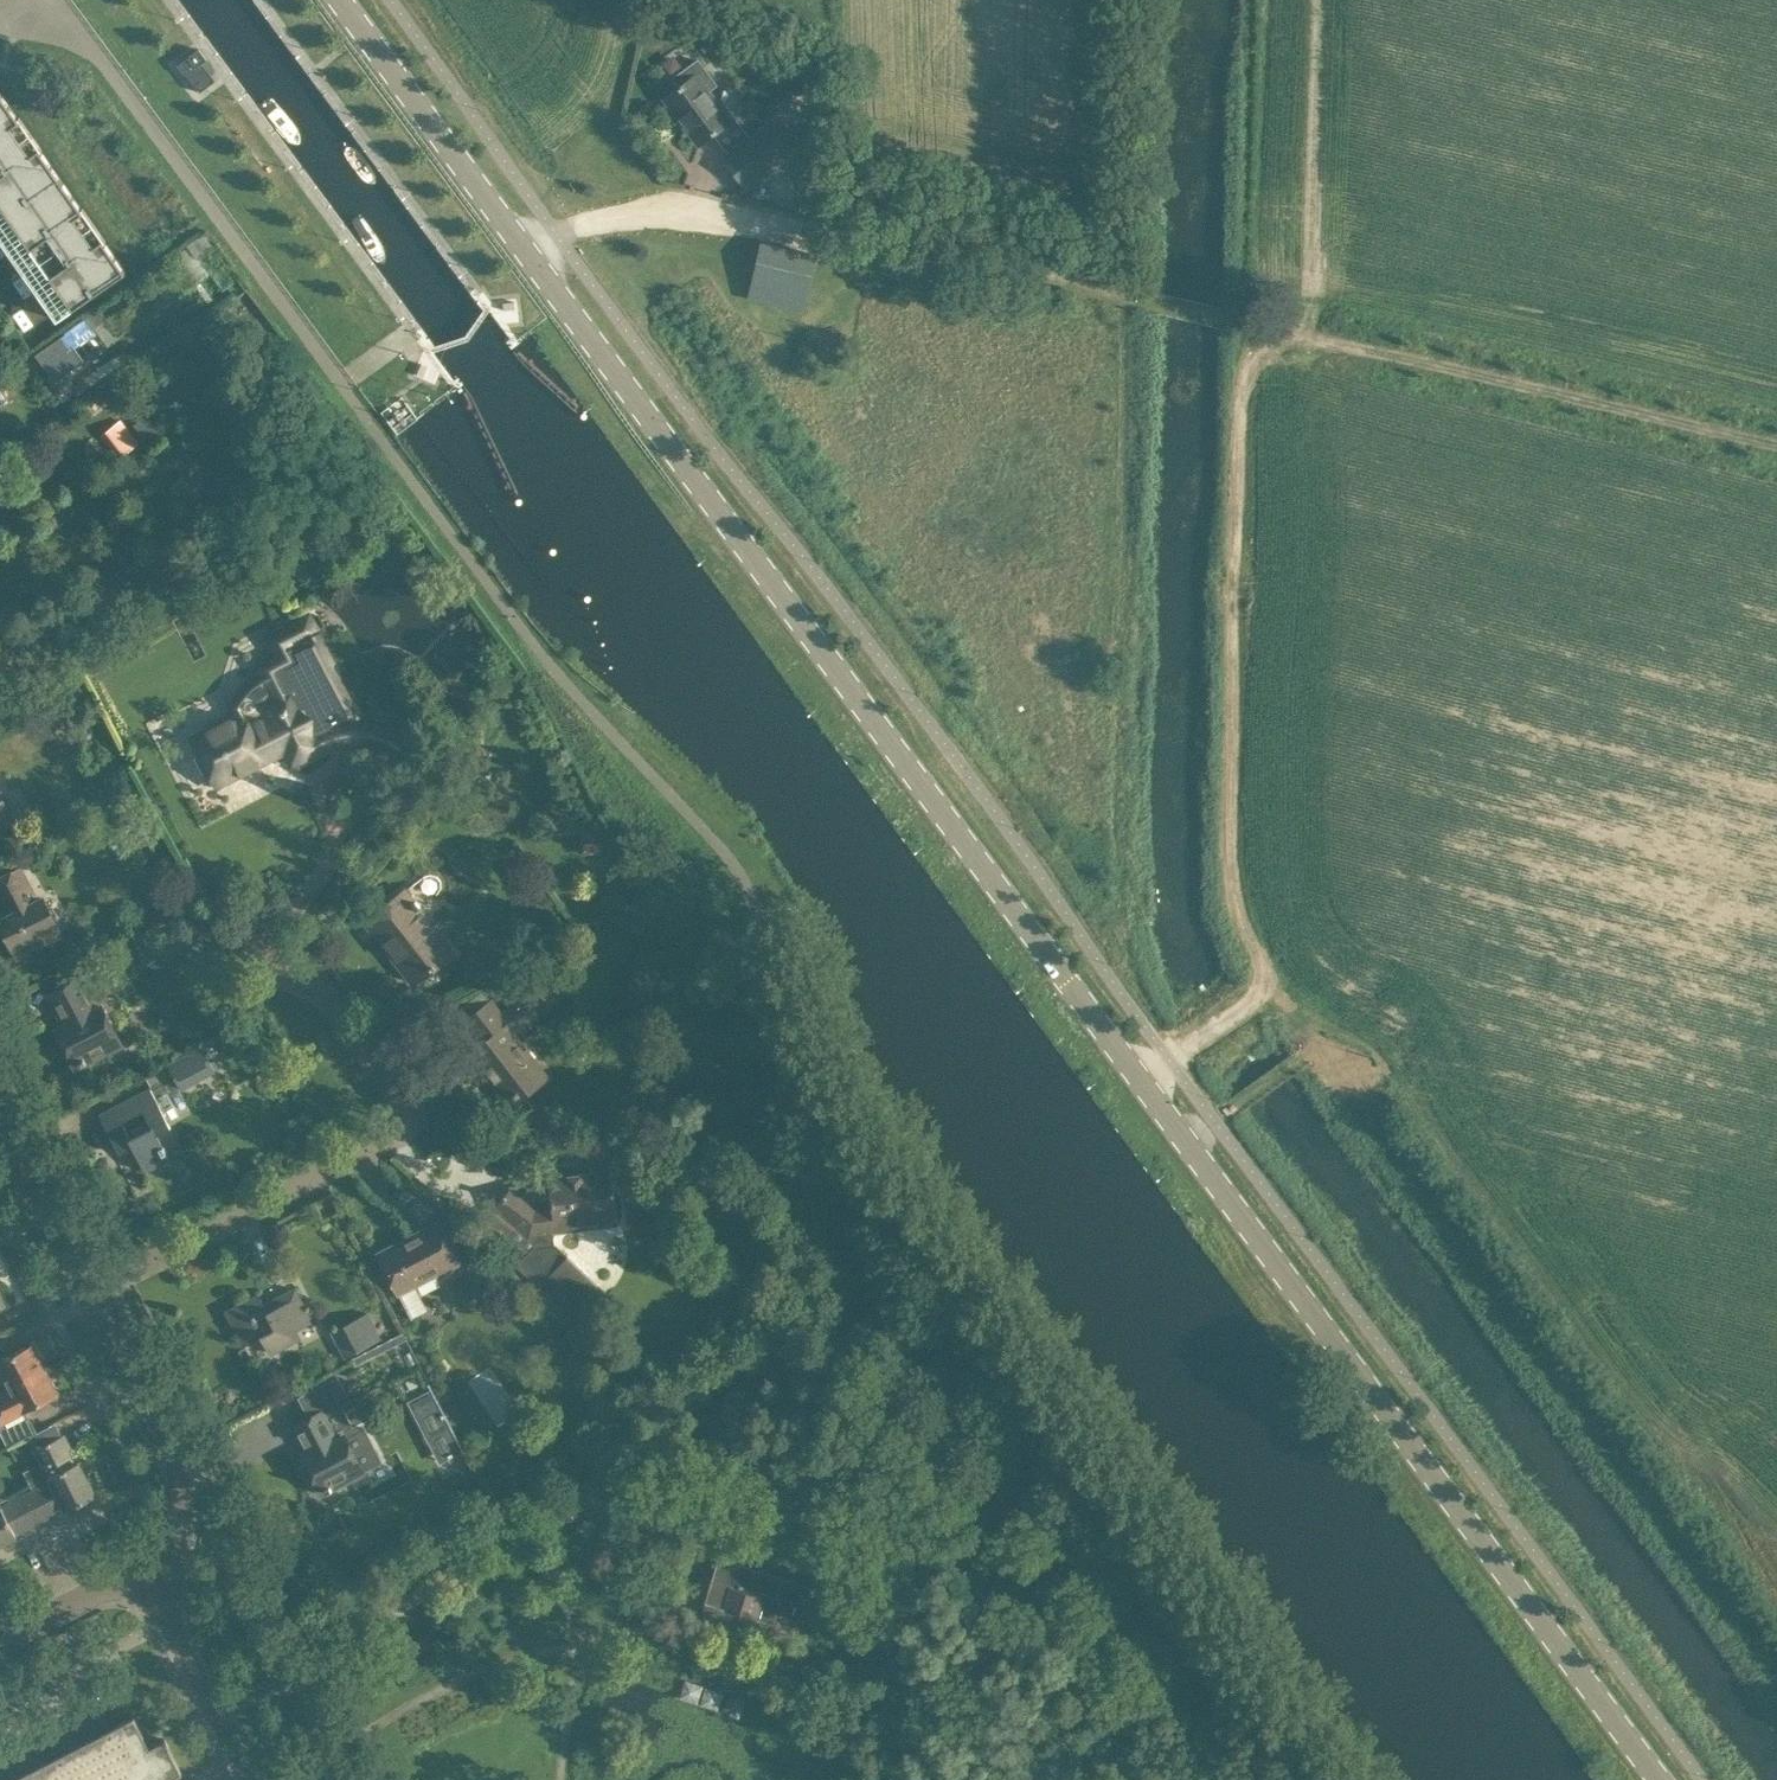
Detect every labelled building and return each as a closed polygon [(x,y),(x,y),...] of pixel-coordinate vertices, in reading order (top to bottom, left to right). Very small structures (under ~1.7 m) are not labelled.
[(199,47),(177,64),(185,75),(186,73),(200,92),(216,79),(212,73),(216,70),(199,47)] [(665,96),(700,143),(730,120),(709,91),(716,86),(697,61),(671,79),(677,87),(665,96)] [(37,288),(44,299),(47,304),(57,318),(63,314),(86,298),(126,271),(125,270),(105,241),(106,240),(83,206),(81,207),(41,150),(43,149),(19,115),(18,116),(0,91),(0,236),(37,288)] [(771,120),(724,156),(746,186),(794,151),(771,120)] [(816,254),(762,241),(748,298),(803,311),(816,254)] [(89,314),(33,353),(52,380),(66,371),(67,372),(115,339),(103,321),(97,325),(89,314)] [(150,413),(135,422),(145,437),(147,435),(150,440),(173,425),(165,413),(154,420),(150,413)] [(119,457),(138,443),(121,419),(101,434),(119,457)] [(228,705),(233,717),(192,738),(199,751),(196,758),(203,771),(210,772),(217,785),(285,750),(291,762),(322,747),(318,739),(361,717),(317,631),(254,663),(259,671),(249,677),(244,682),(235,692),(228,705)] [(12,815),(0,792),(0,821),(12,815)] [(11,871),(0,877),(0,901),(7,915),(0,919),(0,923),(17,955),(63,932),(44,894),(38,897),(22,866),(11,871)] [(413,982),(453,952),(405,890),(365,921),(413,982)] [(547,1077),(513,1033),(563,994),(538,963),(513,982),(523,994),(500,1012),(490,1001),(464,1021),(482,1043),(469,1053),(509,1106),(547,1077)] [(96,1004),(81,975),(47,992),(63,1024),(54,1028),(73,1066),(123,1041),(102,1000),(96,1004)] [(191,1051),(178,1057),(178,1058),(168,1063),(181,1088),(215,1070),(203,1045),(191,1051)] [(171,1126),(150,1087),(99,1113),(119,1153),(133,1146),(145,1170),(170,1157),(157,1133),(171,1126)] [(540,1132),(540,1156),(565,1155),(565,1132),(540,1132)] [(494,1208),(536,1241),(517,1265),(575,1319),(604,1288),(556,1242),(555,1242),(554,1233),(617,1224),(609,1153),(587,1156),(589,1171),(548,1177),(552,1202),(537,1204),(512,1184),(494,1208)] [(438,1223),(378,1254),(398,1292),(400,1291),(412,1315),(427,1308),(415,1283),(437,1272),(440,1277),(461,1267),(438,1223)] [(312,1321),(303,1303),(295,1288),(278,1297),(281,1304),(268,1311),(259,1293),(227,1310),(244,1344),(261,1335),(270,1352),(302,1335),(298,1328),(312,1321)] [(332,1330),(346,1356),(381,1338),(367,1312),(332,1330)] [(0,1360),(0,1392),(44,1369),(31,1344),(0,1360)] [(0,1392),(0,1433),(26,1421),(22,1412),(57,1394),(44,1369),(0,1392)] [(332,1384),(315,1392),(321,1404),(325,1412),(338,1405),(345,1402),(335,1382),(332,1384)] [(430,1391),(407,1403),(427,1441),(449,1429),(430,1391)] [(309,1420),(294,1428),(307,1453),(301,1456),(306,1465),(301,1467),(312,1488),(317,1485),(321,1494),(362,1473),(360,1470),(378,1461),(362,1429),(353,1434),(344,1438),(342,1435),(334,1439),(321,1414),(325,1412),(321,1404),(315,1392),(299,1401),(309,1420)] [(52,1481),(64,1506),(66,1510),(96,1495),(78,1461),(74,1463),(67,1449),(70,1448),(63,1434),(36,1448),(50,1476),(49,1476),(52,1481)] [(504,1464),(488,1474),(497,1488),(513,1479),(504,1464)] [(52,1481),(2,1507),(15,1531),(64,1506),(52,1481)] [(17,1535),(15,1531),(0,1503),(0,1544),(17,1535)] [(705,1602),(700,1618),(768,1639),(773,1624),(777,1612),(781,1613),(781,1615),(799,1620),(803,1608),(808,1591),(793,1586),(784,1583),(785,1579),(720,1558),(716,1570),(713,1579),(712,1579),(710,1584),(705,1602)] [(166,1779),(182,1771),(165,1738),(150,1746),(144,1734),(134,1715),(9,1779),(166,1779)]
